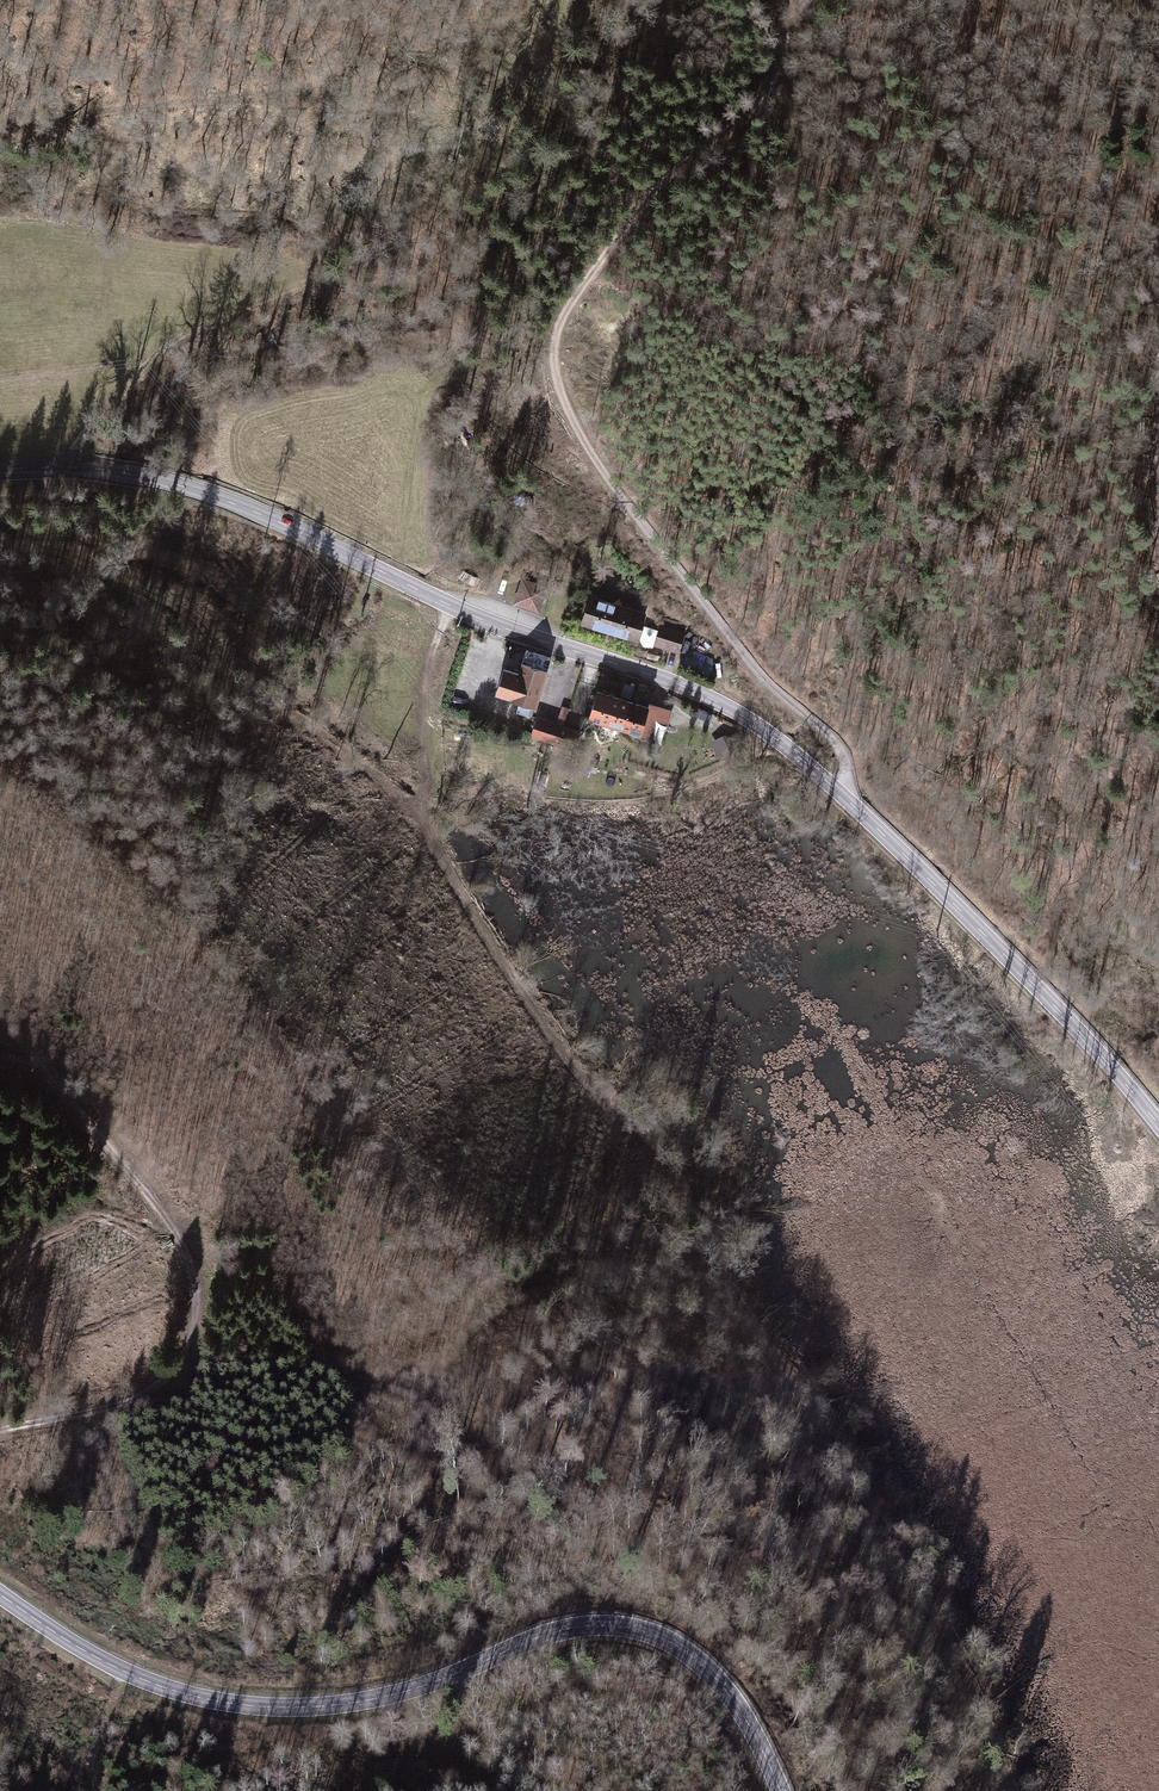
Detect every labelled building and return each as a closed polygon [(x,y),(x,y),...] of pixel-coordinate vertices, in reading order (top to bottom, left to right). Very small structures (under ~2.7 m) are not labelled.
[(522,577),(513,602),(541,611),(550,586),(522,577)] [(647,609),(589,591),(580,620),(638,638),(647,609)] [(547,667),(521,659),(518,669),(503,665),(495,690),(536,702),(547,667)] [(647,703),(597,686),(587,714),(654,737),(659,723),(668,726),(674,709),(648,700),(647,703)] [(582,728),(536,714),(531,734),(576,748),(582,728)]
